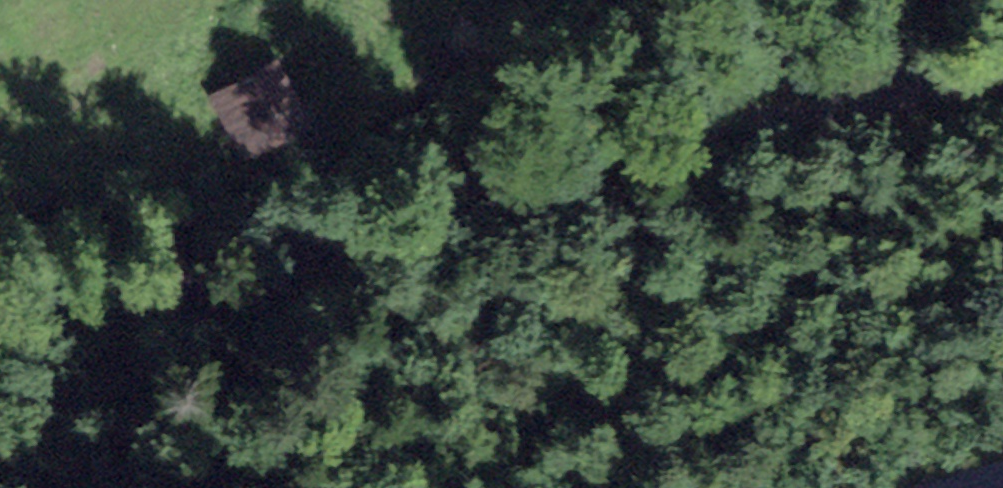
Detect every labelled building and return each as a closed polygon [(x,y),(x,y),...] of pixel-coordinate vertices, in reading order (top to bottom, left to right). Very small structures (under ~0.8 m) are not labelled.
[(274,62),(212,97),(243,152),(305,118),(274,62)]
